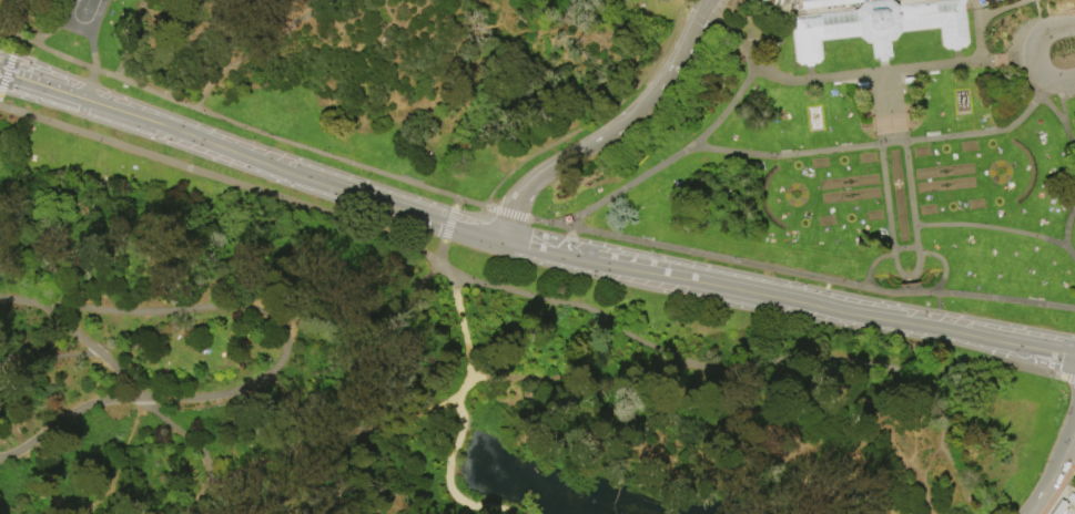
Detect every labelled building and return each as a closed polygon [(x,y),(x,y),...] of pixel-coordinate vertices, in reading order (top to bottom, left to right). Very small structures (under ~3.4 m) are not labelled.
[(882,61),(894,59),(892,40),(895,40),(901,32),(940,29),(941,45),(947,50),(964,48),(970,42),(964,0),(945,0),(899,6),(898,0),(801,0),(802,9),(856,3),(858,11),(791,18),(795,61),(801,65),(819,63),(823,58),(821,41),(860,37),(868,43),(871,43),(873,62),(882,61)] [(901,78),(902,84),(913,82),(912,75),(901,78)]
